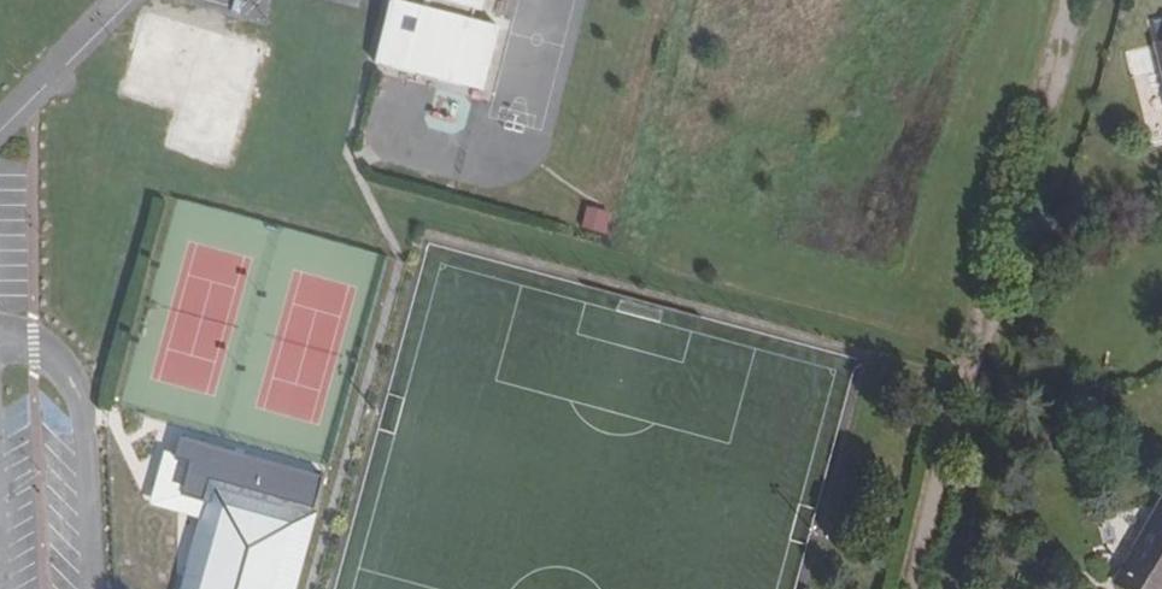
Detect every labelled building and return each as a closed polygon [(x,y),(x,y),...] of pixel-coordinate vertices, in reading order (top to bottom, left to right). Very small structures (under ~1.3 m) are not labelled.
[(380,68),(488,94),(503,30),(476,23),(479,13),(485,14),(488,0),(396,0),(380,68)] [(592,207),(587,228),(609,233),(614,212),(592,207)] [(202,462),(167,588),(286,588),(312,493),(202,462)] [(1127,588),(1161,588),(1161,503),(1115,582),(1127,588)]
